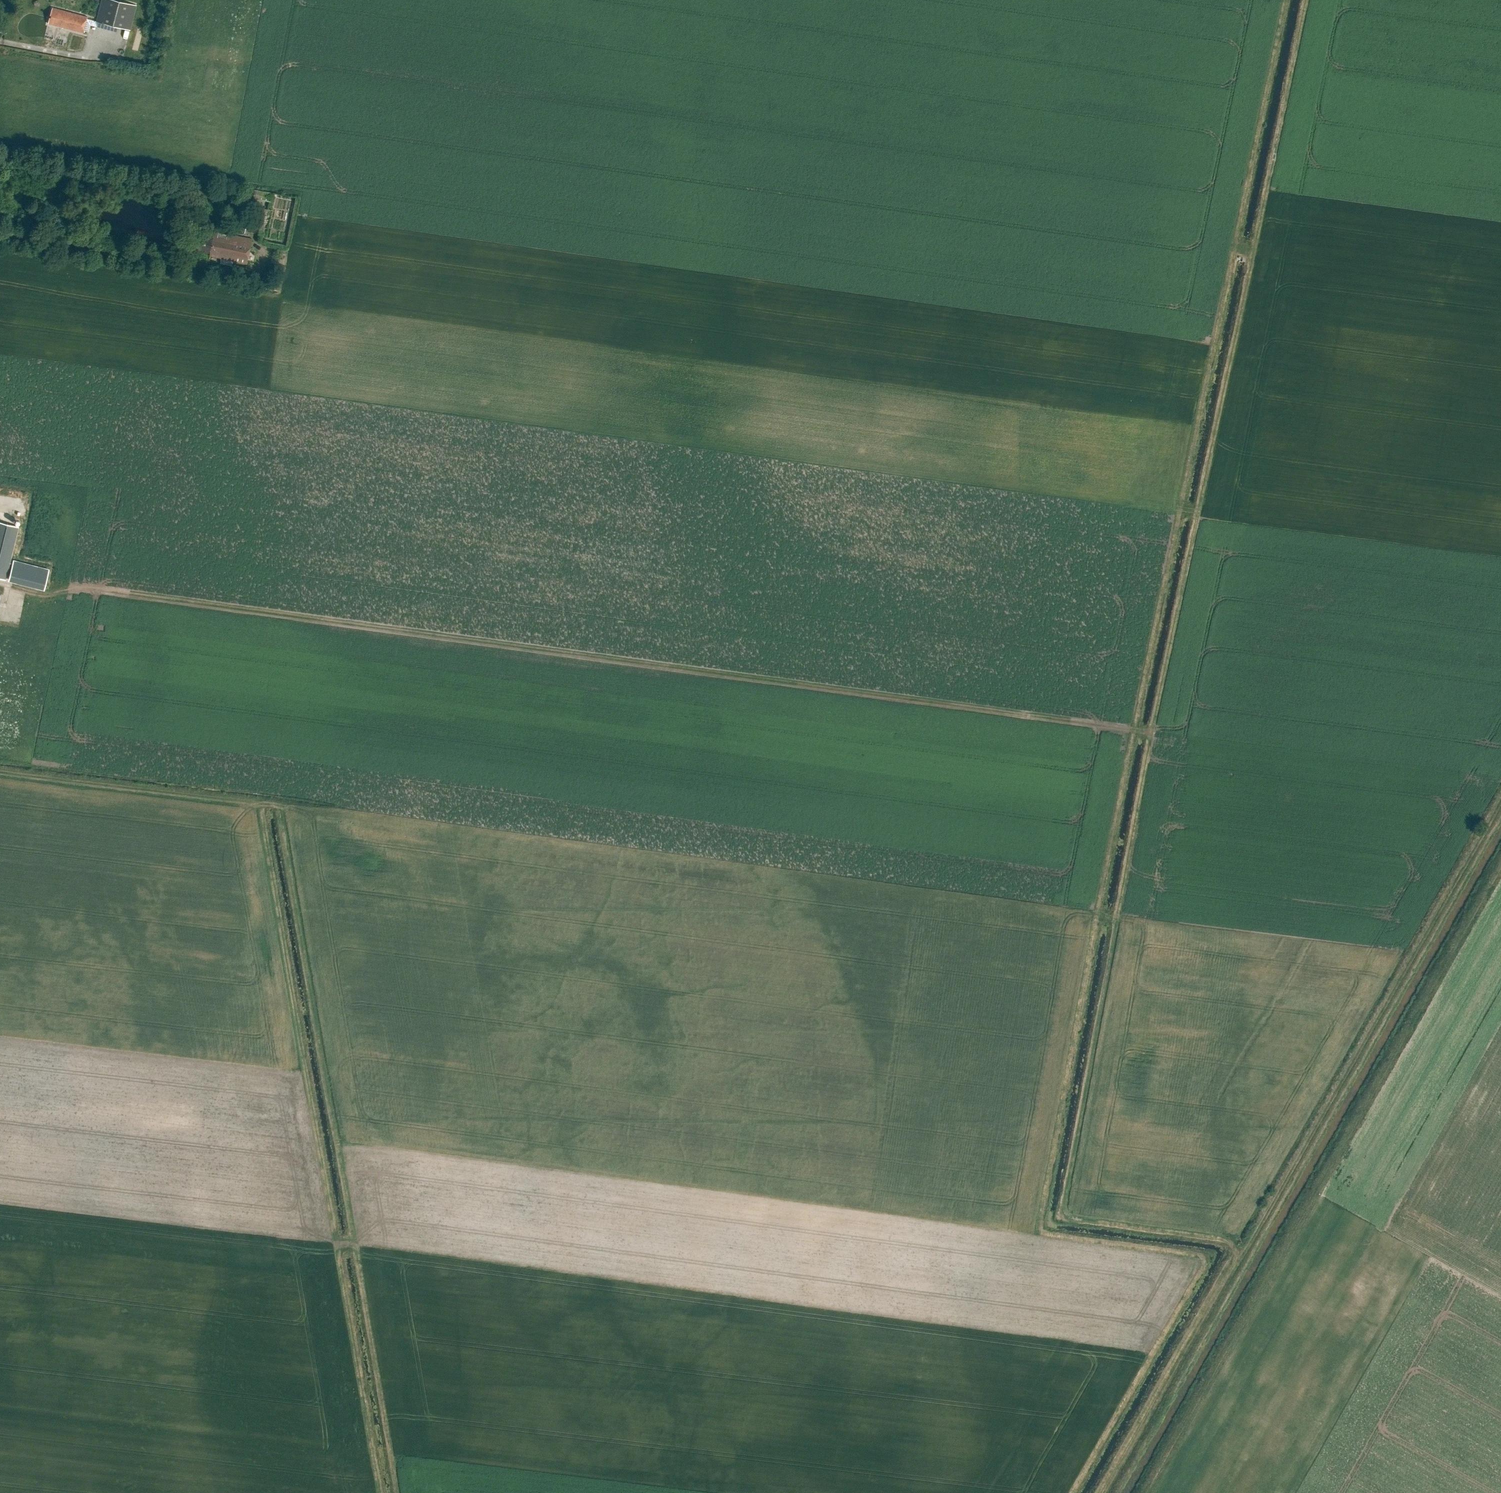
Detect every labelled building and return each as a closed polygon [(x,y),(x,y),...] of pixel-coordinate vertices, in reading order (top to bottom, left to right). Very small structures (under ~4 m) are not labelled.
[(136,6),(114,0),(101,0),(96,21),(130,30),(136,6)] [(51,8),(47,24),(83,33),(87,17),(51,8)] [(275,192),(255,189),(254,197),(274,201),(275,192)] [(272,210),(256,206),(251,224),(268,228),(272,210)] [(219,255),(219,256),(247,262),(251,239),(214,232),(213,236),(199,234),(197,249),(210,251),(209,254),(219,255)] [(0,522),(0,578),(5,579),(18,526),(0,522)]
